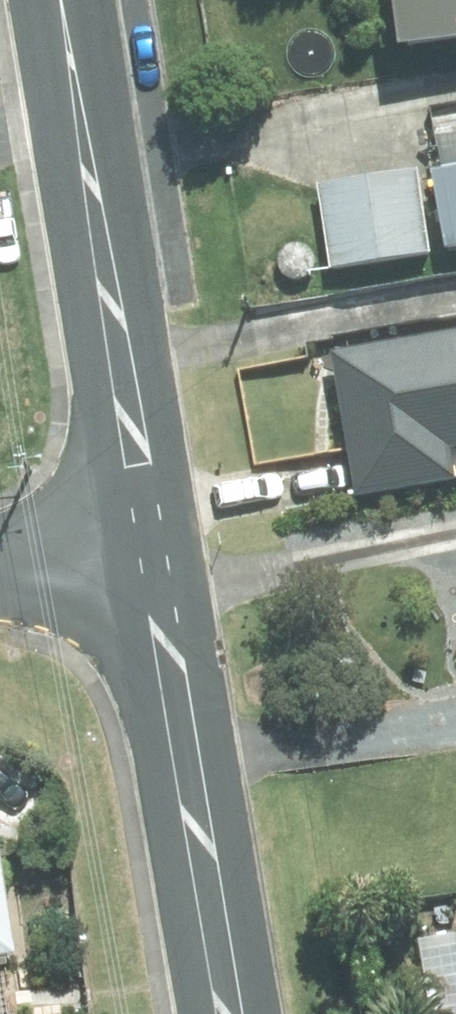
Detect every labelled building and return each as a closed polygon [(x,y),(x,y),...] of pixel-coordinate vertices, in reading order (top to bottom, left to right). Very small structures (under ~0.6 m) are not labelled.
[(383,0),(390,55),(455,45),(455,0),(383,0)] [(436,142),(441,167),(427,178),(439,253),(455,250),(455,138),(436,142)] [(426,255),(412,174),(315,191),(328,271),(426,255)] [(328,357),(351,500),(450,484),(445,451),(455,449),(455,336),(328,357)] [(0,852),(0,960),(22,957),(7,851),(0,852)] [(451,938),(453,950),(420,955),(427,991),(455,986),(455,937),(451,938)]
